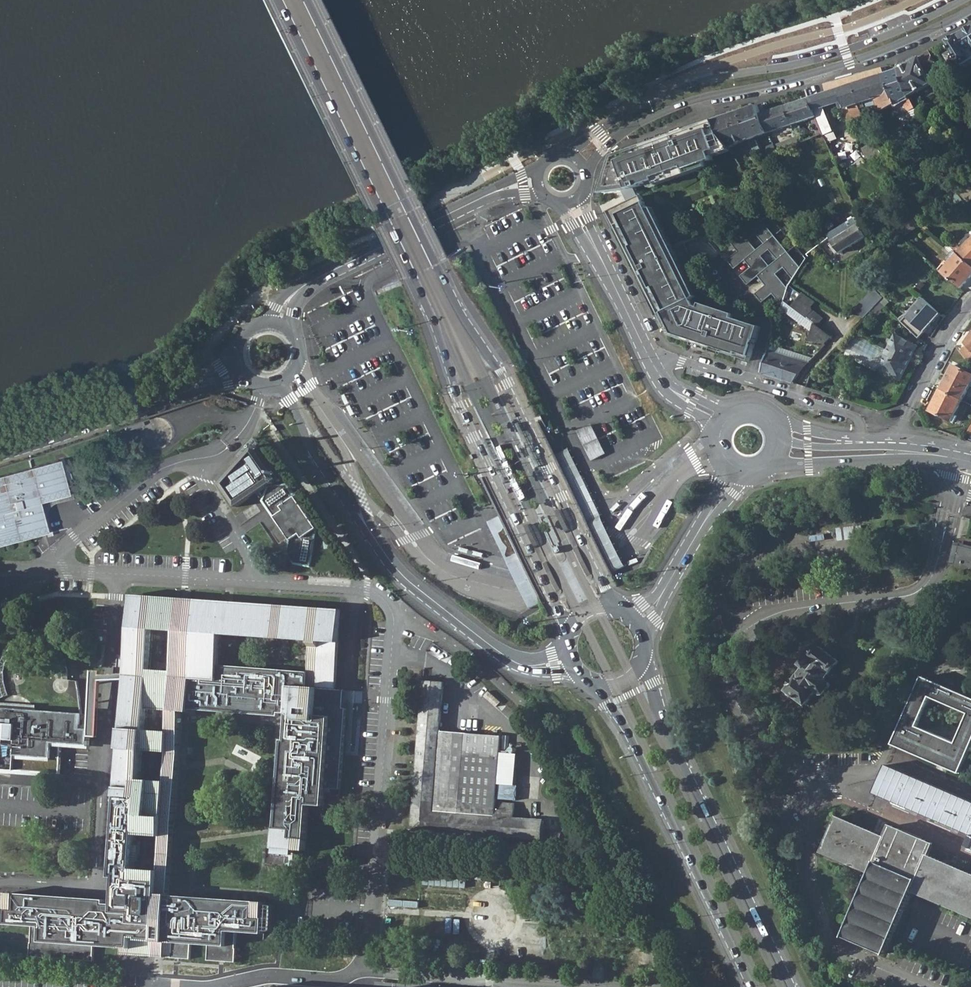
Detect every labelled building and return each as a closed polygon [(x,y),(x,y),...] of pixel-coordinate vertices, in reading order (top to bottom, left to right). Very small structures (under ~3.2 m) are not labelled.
[(947,41),(962,66),(970,80),(970,28),(947,41)] [(952,72),(962,66),(947,41),(934,47),(945,66),(947,64),(952,72)] [(898,67),(908,94),(930,82),(929,80),(935,77),(934,76),(931,70),(937,67),(929,52),(928,50),(919,55),(898,67)] [(826,91),(809,97),(817,116),(821,126),(824,133),(827,141),(834,138),(833,135),(836,134),(825,106),(839,101),(841,107),(843,107),(848,118),(862,113),(859,106),(864,105),(862,100),(874,96),(879,109),(880,109),(894,102),(883,72),(881,66),(824,83),(826,91)] [(904,106),(906,105),(912,102),(908,94),(898,67),(883,72),(894,102),(901,99),(904,106)] [(791,125),(817,116),(809,97),(806,89),(796,92),(800,100),(785,105),(791,125)] [(916,109),(912,102),(906,105),(910,113),(916,109)] [(750,139),(755,137),(766,133),(767,133),(760,114),(757,105),(740,111),(750,137),(750,139)] [(760,114),(767,133),(791,125),(785,105),(760,114)] [(731,146),(750,137),(740,111),(714,121),(718,132),(730,151),(731,153),(734,151),(731,146)] [(863,116),(870,127),(873,126),(871,123),(873,122),(869,113),(863,116)] [(718,132),(714,121),(614,157),(606,184),(602,194),(624,191),(636,190),(635,189),(649,184),(706,163),(713,161),(712,158),(730,151),(718,132)] [(824,133),(821,126),(795,136),(798,143),(824,133)] [(779,146),(775,148),(777,151),(798,143),(795,136),(777,142),(779,146)] [(755,137),(750,139),(755,149),(760,148),(755,137)] [(862,147),(868,158),(881,151),(875,140),(862,147)] [(761,149),(765,156),(777,151),(775,148),(773,144),(761,149)] [(706,163),(649,184),(651,189),(708,168),(706,163)] [(744,164),(742,166),(746,172),(745,174),(767,204),(772,200),(750,169),(748,171),(744,164)] [(970,199),(970,187),(968,183),(960,189),(959,189),(957,191),(965,203),(970,199)] [(630,204),(640,199),(636,190),(624,191),(630,204)] [(630,204),(611,213),(671,335),(674,334),(685,337),(684,339),(737,357),(738,352),(752,357),(762,327),(734,318),(702,307),(697,306),(694,299),(651,211),(644,197),(640,199),(630,204)] [(651,211),(694,299),(698,297),(655,209),(651,211)] [(831,235),(841,251),(867,234),(858,214),(829,233),(831,235)] [(752,268),(741,276),(748,285),(759,276),(766,285),(756,294),(763,302),(773,294),(783,305),(787,290),(788,288),(775,272),(783,266),(793,278),(801,267),(762,220),(732,244),(739,252),(728,261),(735,269),(746,260),(752,268)] [(958,253),(970,264),(970,240),(958,253)] [(961,289),(970,277),(970,264),(958,253),(955,251),(939,270),(961,289)] [(860,305),(869,313),(883,297),(875,289),(860,305)] [(815,322),(818,325),(824,318),(811,307),(815,302),(802,292),(801,293),(792,304),(815,322)] [(924,332),(941,314),(924,298),(912,310),(906,314),(902,316),(900,319),(918,336),(919,337),(924,332)] [(702,307),(734,318),(736,314),(703,303),(702,307)] [(870,314),(876,319),(884,312),(877,306),(870,314)] [(810,340),(825,342),(832,335),(818,325),(815,322),(810,340)] [(879,368),(900,379),(918,346),(897,335),(879,368)] [(965,344),(967,346),(960,352),(970,364),(970,339),(965,344)] [(810,361),(769,348),(761,372),(785,380),(790,366),(802,370),(810,361)] [(737,357),(750,361),(752,357),(738,352),(737,357)] [(963,400),(970,386),(970,374),(955,365),(942,389),(963,400)] [(785,380),(793,383),(802,370),(790,366),(785,380)] [(930,410),(951,422),(963,400),(942,389),(930,410)] [(347,395),(343,397),(348,406),(352,404),(347,395)] [(353,405),(349,407),(353,416),(357,414),(353,405)] [(520,423),(516,424),(537,467),(541,466),(520,423)] [(578,430),(592,459),(607,452),(592,423),(578,430)] [(508,482),(486,439),(483,441),(504,484),(508,482)] [(282,477),(259,442),(223,483),(239,505),(282,477)] [(0,476),(0,545),(45,533),(37,503),(66,496),(57,461),(0,476)] [(270,485),(264,500),(291,540),(289,550),(297,563),(310,565),(317,527),(288,484),(270,485)] [(619,502),(612,509),(615,511),(622,505),(619,502)] [(859,527),(835,529),(836,540),(860,539),(859,527)] [(970,568),(970,548),(959,545),(954,564),(970,568)] [(10,908),(8,908),(7,924),(34,926),(32,956),(96,960),(97,955),(95,955),(96,945),(123,947),(123,953),(135,954),(173,957),(191,958),(192,944),(209,945),(208,959),(237,961),(239,931),(265,932),(267,901),(169,894),(169,893),(182,695),(190,695),(189,710),(278,716),(278,713),(286,714),(285,740),(281,740),(274,838),(305,840),(307,805),(322,806),(323,788),(341,789),(347,707),(344,707),(346,689),(336,689),(342,609),(134,595),(121,788),(115,877),(118,878),(117,904),(109,903),(109,900),(19,894),(18,897),(11,896),(10,908)] [(131,614),(123,613),(120,654),(129,654),(131,614)] [(805,667),(788,690),(807,705),(812,698),(813,699),(817,693),(816,692),(816,691),(821,695),(825,694),(831,686),(830,683),(825,680),(839,661),(820,647),(810,660),(808,658),(807,659),(803,664),(803,665),(805,667)] [(961,773),(970,751),(970,697),(923,676),(894,743),(944,765),(961,773)] [(424,680),(411,830),(542,839),(543,819),(515,817),(516,803),(502,802),(501,810),(496,809),(502,735),(440,730),(444,682),(424,680)] [(59,775),(61,745),(65,746),(88,747),(89,731),(80,730),(81,716),(0,710),(0,771),(59,775)] [(874,793),(924,814),(970,834),(970,800),(886,765),(874,793)] [(929,855),(934,843),(913,834),(891,825),(886,837),(837,816),(822,851),(870,872),(844,936),(886,954),(914,890),(970,915),(970,873),(929,855)] [(420,907),(422,882),(391,880),(389,905),(420,907)] [(1,893),(0,902),(0,920),(7,921),(10,894),(1,893)] [(488,933),(502,934),(503,922),(505,922),(506,902),(483,901),(483,912),(489,912),(488,933)] [(524,930),(541,932),(543,918),(526,916),(524,930)]
